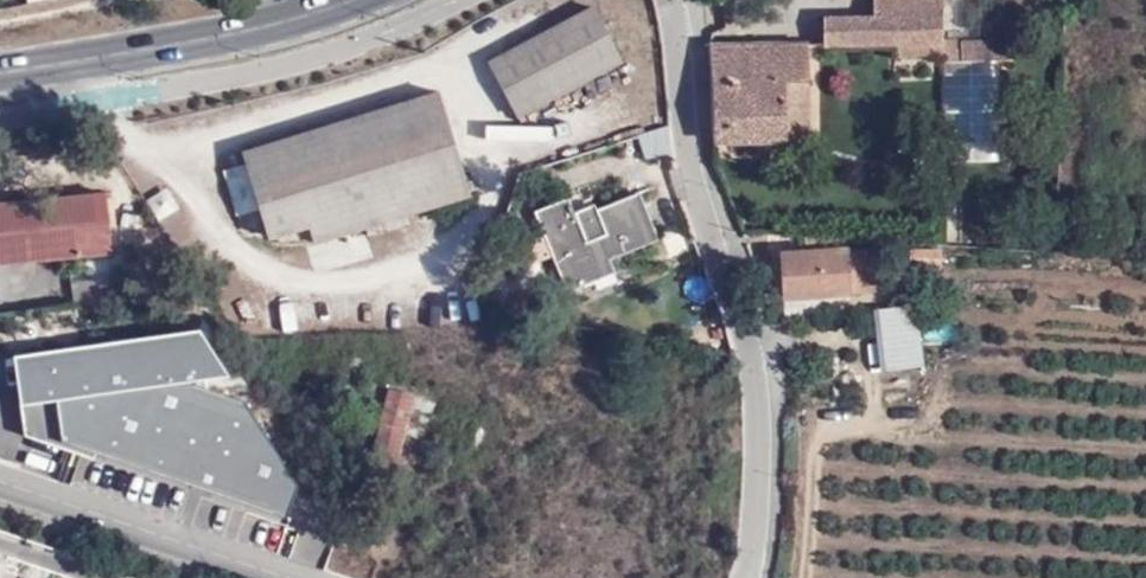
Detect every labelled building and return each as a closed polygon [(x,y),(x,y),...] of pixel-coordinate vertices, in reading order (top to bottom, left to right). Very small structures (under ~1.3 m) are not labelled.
[(824,45),(895,43),(942,43),(944,0),(873,0),(874,17),(824,17),(824,45)] [(516,115),(621,61),(594,10),(489,62),(516,115)] [(942,61),(999,61),(1012,60),(1011,42),(942,43),(942,61)] [(942,43),(895,43),(896,80),(941,79),(942,61),(942,43)] [(709,47),(712,141),(789,138),(788,81),(809,80),(808,45),(709,47)] [(941,79),(944,162),(999,162),(999,61),(942,61),(941,79)] [(788,81),(789,138),(811,138),(809,80),(788,81)] [(468,196),(436,94),(243,154),(271,238),(275,236),(281,253),(468,196)] [(110,253),(104,194),(0,204),(0,265),(110,253)] [(590,268),(608,260),(654,241),(634,196),(576,220),(566,199),(533,213),(543,235),(555,230),(564,251),(552,256),(568,293),(595,280),(590,268)] [(555,230),(543,235),(552,256),(564,251),(555,230)] [(848,238),(803,234),(805,252),(848,250),(848,238)] [(848,250),(805,252),(780,253),(783,297),(851,292),(876,291),(873,249),(848,250)] [(614,272),(608,260),(590,268),(595,280),(614,272)] [(912,277),(910,260),(895,260),(895,277),(912,277)] [(851,292),(783,297),(785,317),(852,312),(851,292)] [(874,310),(881,371),(923,367),(915,305),(874,310)] [(194,334),(15,361),(21,405),(51,400),(57,440),(282,516),(294,485),(238,403),(203,393),(194,334)] [(397,481),(417,398),(387,390),(367,474),(397,481)] [(427,488),(435,452),(420,448),(411,484),(427,488)]
